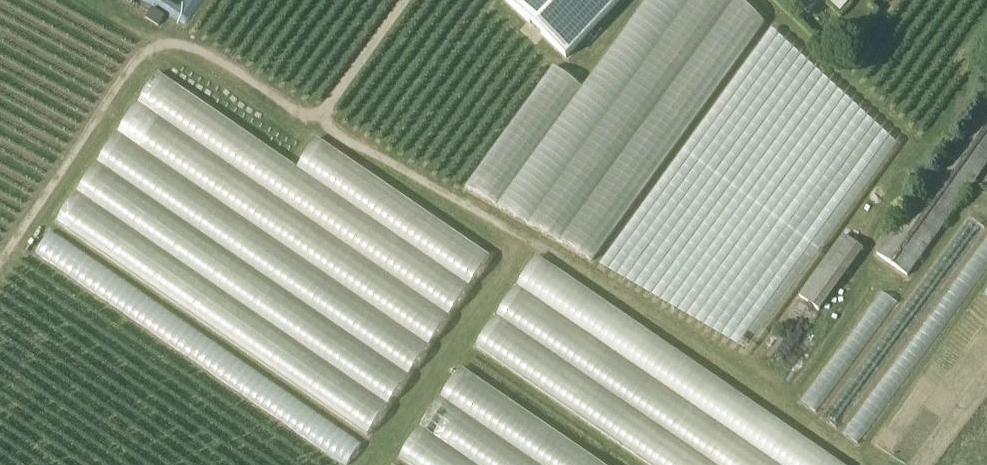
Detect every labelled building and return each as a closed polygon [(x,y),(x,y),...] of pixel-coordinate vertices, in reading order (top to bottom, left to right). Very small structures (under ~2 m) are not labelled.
[(762,22),(738,0),(645,0),(581,88),(551,67),(463,188),(593,264),(762,22)] [(621,0),(508,0),(506,2),(567,59),(621,0)] [(376,431),(489,249),(312,140),(298,163),(150,72),(52,231),(376,431)] [(986,165),(986,100),(949,154),(877,254),(907,276),(986,165)] [(845,177),(859,189),(896,142),(861,113),(852,124),(867,136),(859,146),(866,151),(845,177)] [(965,215),(826,421),(837,428),(893,346),(891,344),(908,319),(916,324),(982,227),(965,215)] [(926,328),(942,337),(986,265),(986,232),(986,231),(926,328)] [(621,232),(600,266),(748,352),(769,317),(759,311),(763,306),(715,278),(717,275),(689,258),(682,269),(672,263),(672,264),(639,245),(643,238),(637,235),(635,240),(621,232)] [(30,259),(351,458),(366,435),(44,235),(30,259)] [(819,311),(863,250),(842,235),(798,296),(819,311)] [(533,258),(474,344),(649,464),(834,464),(533,258)] [(879,290),(804,404),(819,414),(894,300),(879,290)] [(896,359),(843,434),(857,444),(911,369),(896,359)] [(461,370),(398,460),(406,464),(599,464),(461,370)]
